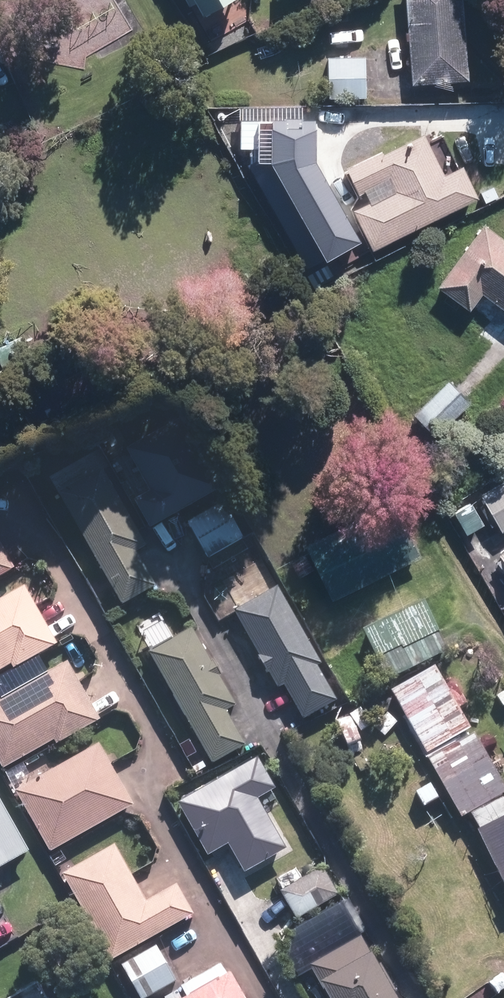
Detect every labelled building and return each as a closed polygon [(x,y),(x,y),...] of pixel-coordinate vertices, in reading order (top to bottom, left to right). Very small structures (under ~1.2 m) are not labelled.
[(199,1),(205,12),(228,0),(189,0),(191,5),(199,1)] [(471,79),(465,0),(407,0),(414,84),(471,79)] [(364,102),(364,58),(326,59),(326,102),(364,102)] [(300,144),(379,142),(378,108),(363,109),(363,104),(233,107),(253,153),(289,142),(289,141),(300,141),(300,144)] [(371,250),(477,198),(461,166),(443,175),(423,133),(382,153),(381,151),(345,168),(357,195),(387,180),(391,190),(350,209),(371,250)] [(263,197),(279,188),(259,152),(243,161),(263,197)] [(436,286),(469,309),(481,292),(503,309),(503,239),(482,223),(436,286)] [(339,268),(331,250),(304,262),(312,280),(339,268)] [(434,435),(469,402),(447,378),(412,412),(434,435)] [(174,422),(124,451),(147,492),(131,501),(148,529),(214,492),(174,422)] [(120,604),(152,585),(133,550),(143,544),(99,467),(56,493),(120,604)] [(503,532),(503,485),(483,497),(502,533),(503,532)] [(242,537),(221,501),(185,522),(206,557),(242,537)] [(329,599),(417,557),(391,501),(303,544),(329,599)] [(468,535),(485,525),(473,503),(455,513),(468,535)] [(13,567),(0,544),(0,574),(13,567)] [(0,598),(0,668),(11,662),(14,667),(57,642),(24,584),(0,598)] [(336,701),(316,666),(320,664),(275,585),(231,611),(275,689),(282,685),(302,720),(336,701)] [(383,680),(444,651),(420,600),(359,629),(383,680)] [(147,653),(211,764),(243,745),(223,710),(234,704),(190,627),(147,653)] [(99,717),(66,659),(0,696),(0,762),(2,765),(54,736),(56,740),(99,717)] [(425,753),(468,729),(432,664),(390,688),(425,753)] [(472,732),(428,757),(460,816),(469,811),(478,829),(476,830),(503,888),(503,796),(502,793),(503,792),(503,790),(487,759),(502,751),(489,727),(474,735),(472,732)] [(99,743),(16,791),(50,852),(134,805),(99,743)] [(228,843),(245,873),(287,849),(258,797),(275,788),(257,757),(178,801),(207,854),(228,843)] [(27,852),(0,805),(0,867),(27,852)] [(114,845),(62,874),(111,960),(193,914),(176,885),(146,902),(114,845)] [(296,917),(337,893),(322,866),(280,890),(296,917)] [(363,934),(311,964),(331,997),(397,997),(363,934)] [(156,946),(121,965),(140,997),(145,997),(176,981),(156,946)] [(183,997),(244,997),(229,971),(183,997)] [(37,978),(4,997),(49,997),(37,978)]
